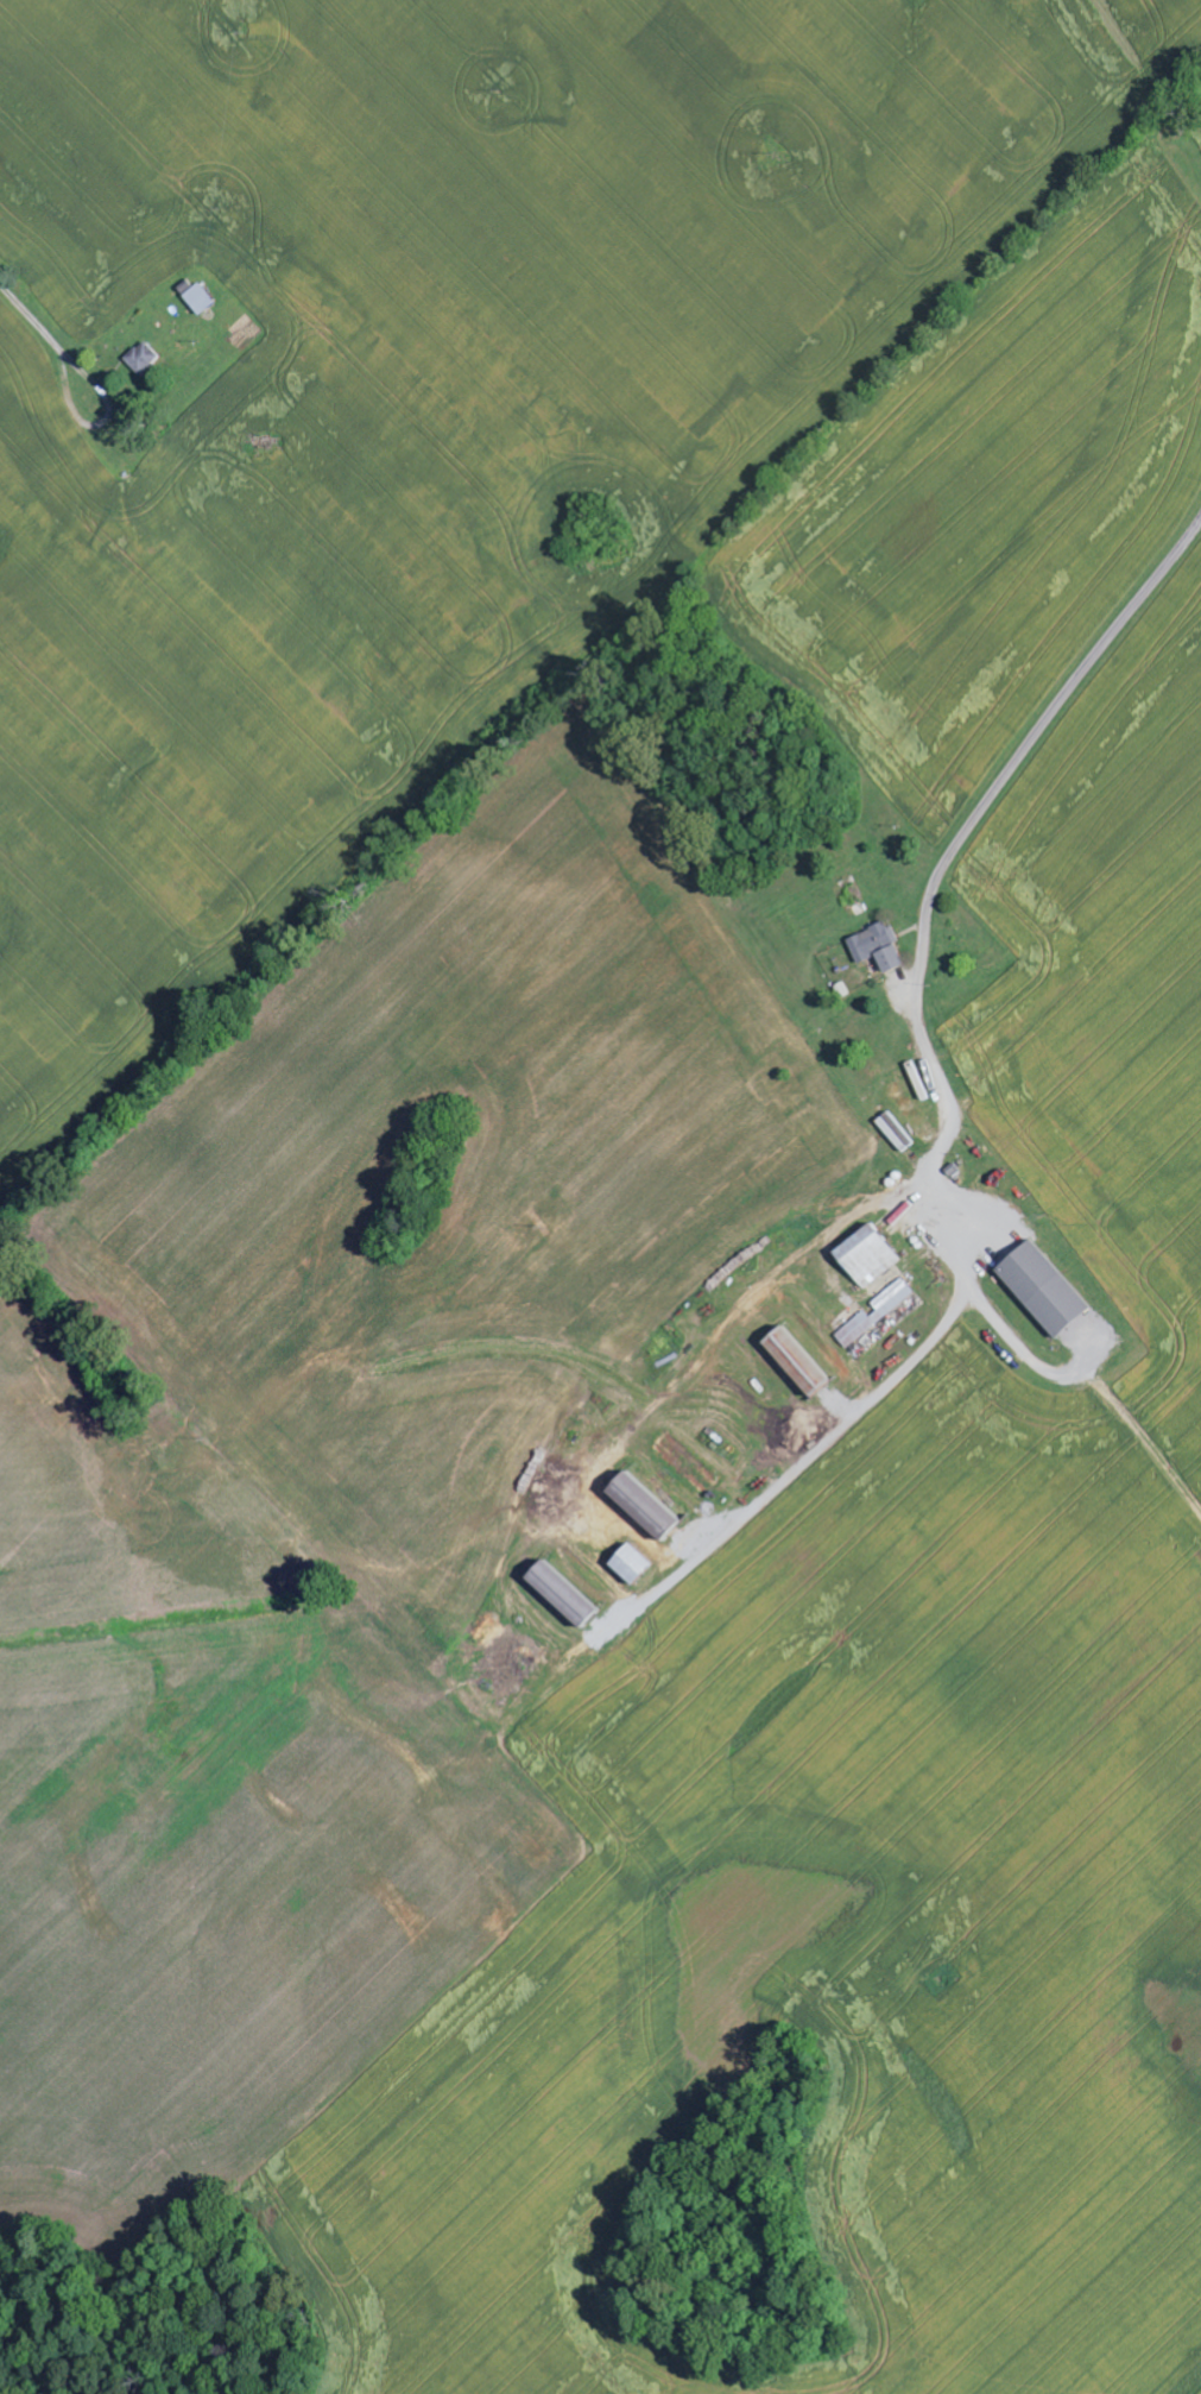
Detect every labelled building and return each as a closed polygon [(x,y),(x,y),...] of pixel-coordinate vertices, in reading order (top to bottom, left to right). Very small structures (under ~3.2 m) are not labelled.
[(185,296),(200,317),(216,305),(201,284),(185,296)] [(126,359),(142,378),(163,360),(146,342),(126,359)] [(849,940),(859,965),(879,957),(886,974),(906,966),(890,924),(849,940)] [(918,1144),(890,1113),(878,1123),(905,1155),(918,1144)] [(837,1253),(864,1291),(902,1264),(875,1225),(837,1253)] [(1056,1341),(1092,1312),(1034,1241),(998,1271),(1056,1341)] [(836,1336),(848,1350),(916,1295),(904,1280),(869,1307),(871,1309),(836,1336)] [(608,1496),(663,1545),(683,1523),(628,1473),(608,1496)] [(611,1567),(635,1589),(655,1567),(632,1546),(611,1567)]
